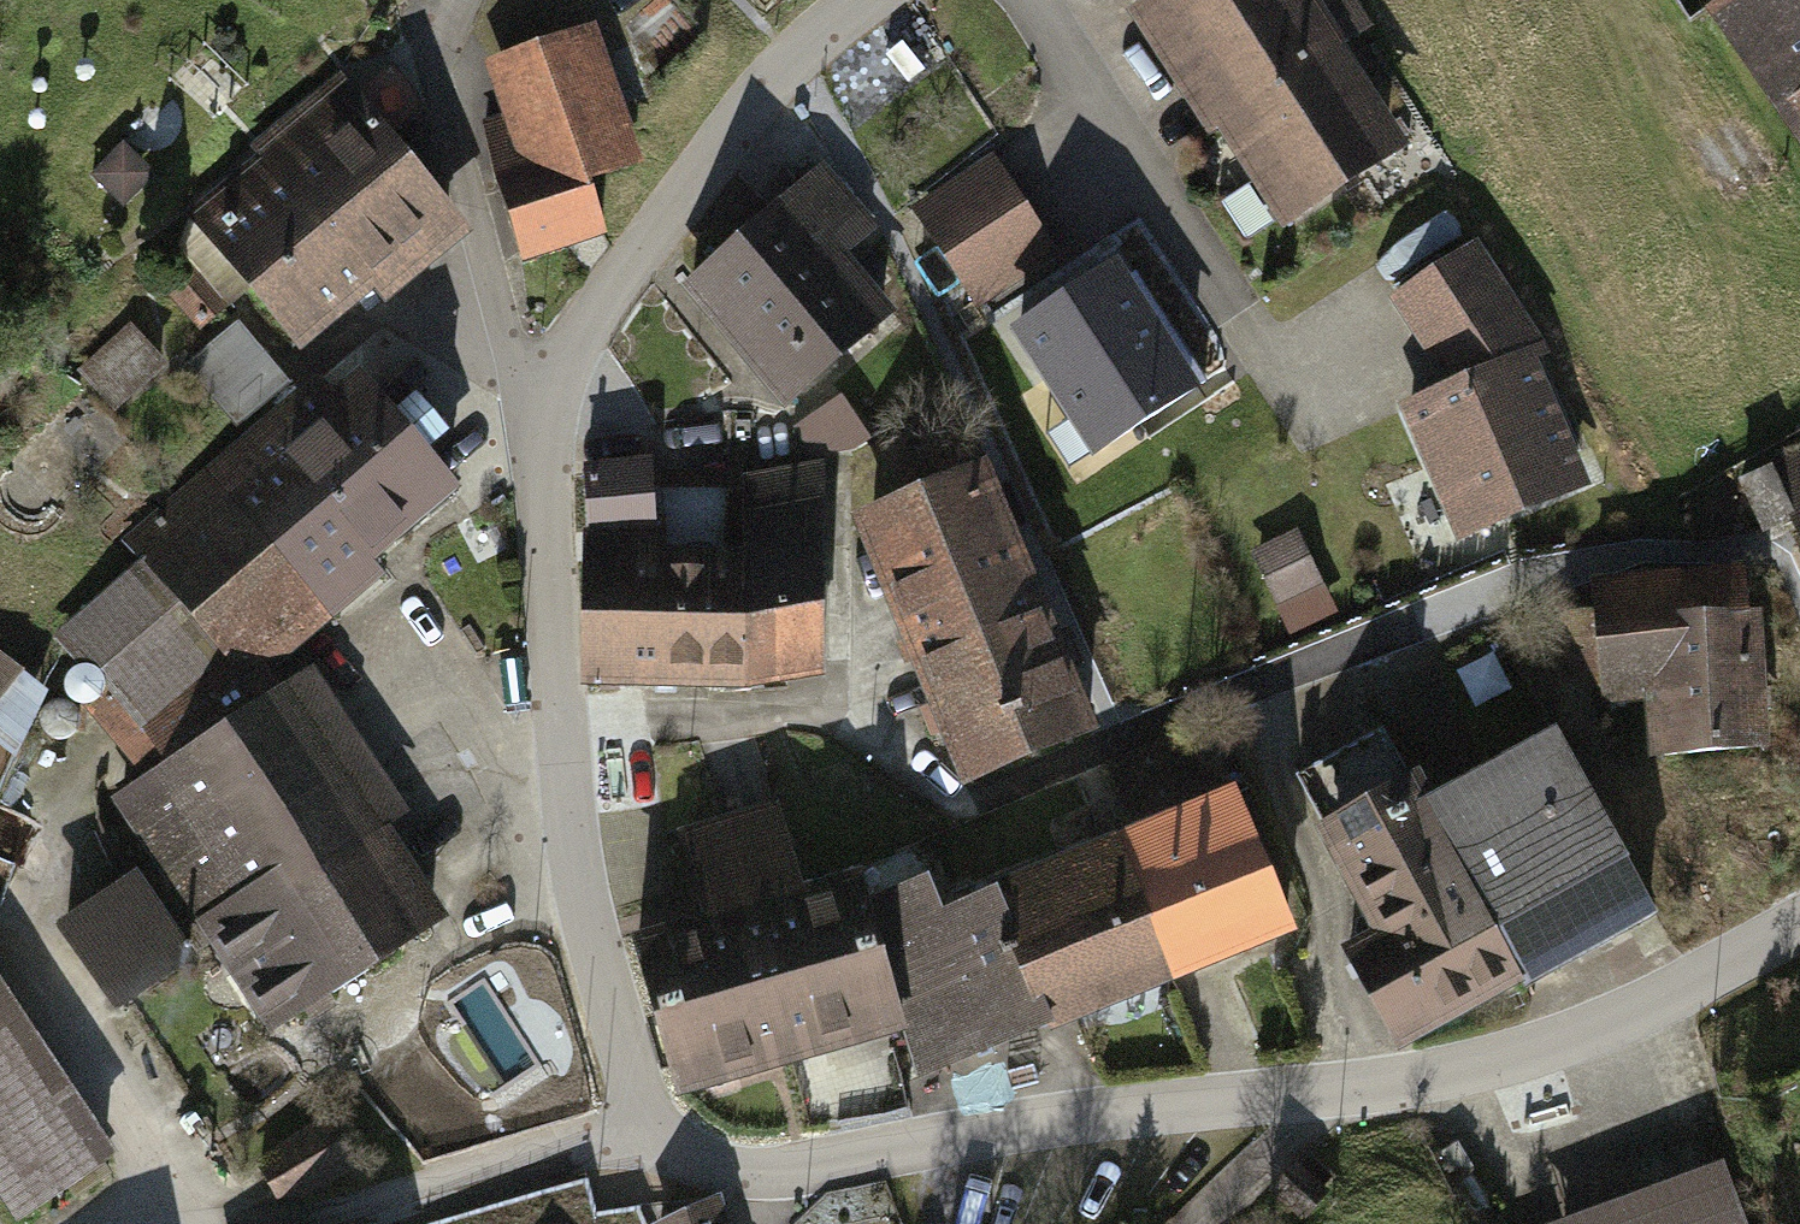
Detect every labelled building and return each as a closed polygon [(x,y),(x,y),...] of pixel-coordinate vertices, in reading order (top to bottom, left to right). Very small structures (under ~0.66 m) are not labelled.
[(630,20),(657,54),(692,27),(670,0),(655,0),(630,20)] [(1315,0),(1153,0),(1132,13),(1277,240),(1413,154),(1315,0)] [(1705,14),(1799,152),(1799,0),(1725,0),(1705,14)] [(608,235),(589,178),(641,161),(596,23),(482,60),(500,114),(481,120),(527,261),(608,235)] [(615,61),(629,120),(661,112),(647,54),(615,61)] [(465,224),(350,82),(189,211),(304,354),(465,224)] [(1060,256),(995,158),(913,212),(977,310),(1060,256)] [(818,168),(678,290),(785,412),(899,312),(847,252),(872,230),(818,168)] [(1479,239),(1387,302),(1439,388),(1400,409),(1457,549),(1602,482),(1547,347),(1479,239)] [(1126,256),(1004,335),(1088,466),(1214,386),(1126,256)] [(335,622),(391,575),(379,562),(463,490),(362,374),(338,394),(322,375),(207,473),(335,622)] [(584,662),(582,692),(744,692),(820,678),(824,462),(734,480),(584,472),(584,662)] [(985,469),(855,523),(966,791),(1096,738),(985,469)] [(335,622),(207,473),(128,540),(141,555),(249,681),(266,667),(277,671),(335,622)] [(1767,496),(1799,574),(1799,482),(1767,496)] [(1298,532),(1253,551),(1291,639),(1335,620),(1298,532)] [(249,681),(141,555),(59,630),(169,766),(287,689),(277,671),(266,667),(249,681)] [(1758,752),(1744,570),(1593,582),(1606,763),(1758,752)] [(23,669),(0,650),(0,698),(23,669)] [(169,766),(112,804),(148,860),(208,949),(264,1036),(449,916),(391,827),(412,814),(317,670),(287,689),(169,766)] [(1555,734),(1428,801),(1414,777),(1313,830),(1370,936),(1343,951),(1398,1054),(1654,919),(1555,734)] [(1296,934),(1236,787),(1202,800),(1176,738),(1106,765),(1131,827),(990,883),(994,892),(1050,1033),(1296,934)] [(676,1103),(906,1039),(867,903),(859,871),(801,888),(778,805),(680,833),(705,923),(630,944),(676,1103)] [(115,1011),(208,949),(148,860),(56,922),(115,1011)] [(927,877),(867,903),(906,1039),(918,1081),(1050,1033),(994,892),(942,915),(927,877)] [(15,1223),(32,1223),(118,1160),(0,977),(0,1201),(15,1223)] [(1275,1189),(1304,1215),(1324,1192),(1294,1166),(1275,1189)] [(1573,1223),(1743,1223),(1723,1168),(1573,1223)] [(680,1223),(720,1223),(716,1212),(680,1223)]
